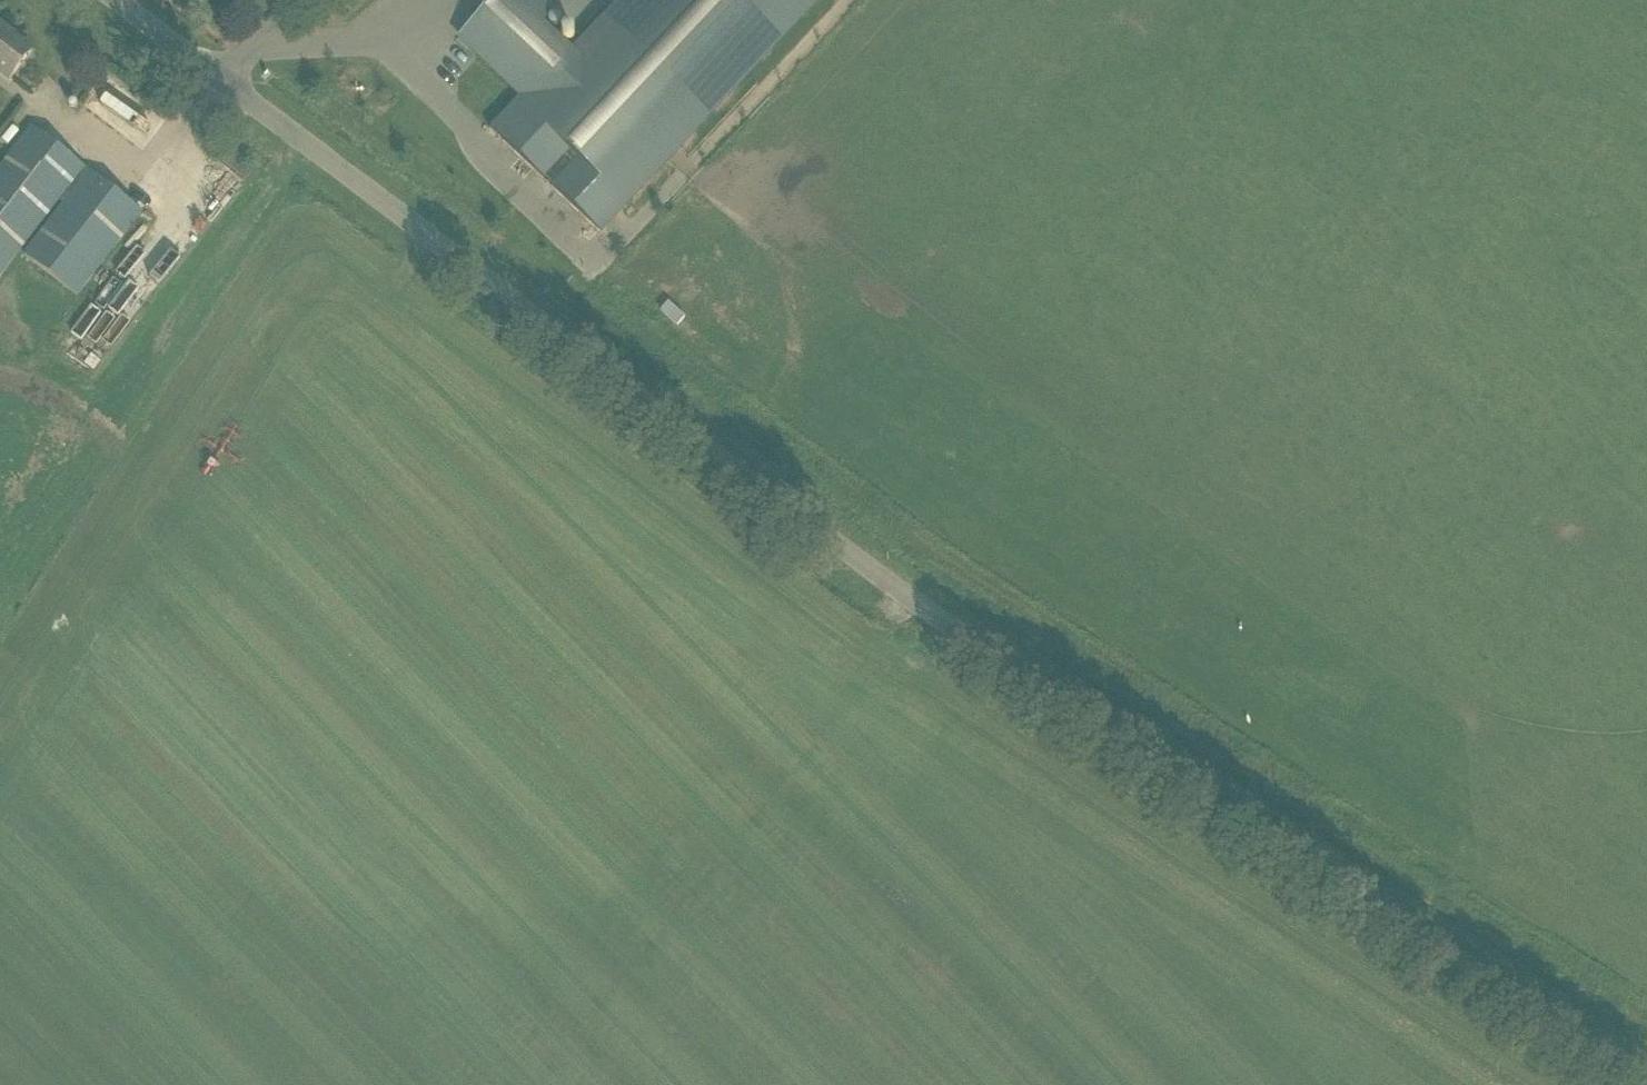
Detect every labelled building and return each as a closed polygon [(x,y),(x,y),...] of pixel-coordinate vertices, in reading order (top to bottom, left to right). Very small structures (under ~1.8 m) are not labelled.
[(472,29),(473,42),(481,54),(523,95),(489,129),(598,231),(821,0),(620,0),(572,50),(542,23),(555,9),(546,0),(493,0),(478,16),(472,29)] [(16,69),(30,52),(6,34),(9,31),(0,24),(0,74),(8,81),(16,69)] [(69,186),(83,168),(31,127),(16,145),(0,166),(0,276),(69,186)] [(77,296),(126,230),(140,212),(88,172),(74,189),(24,255),(77,296)]
